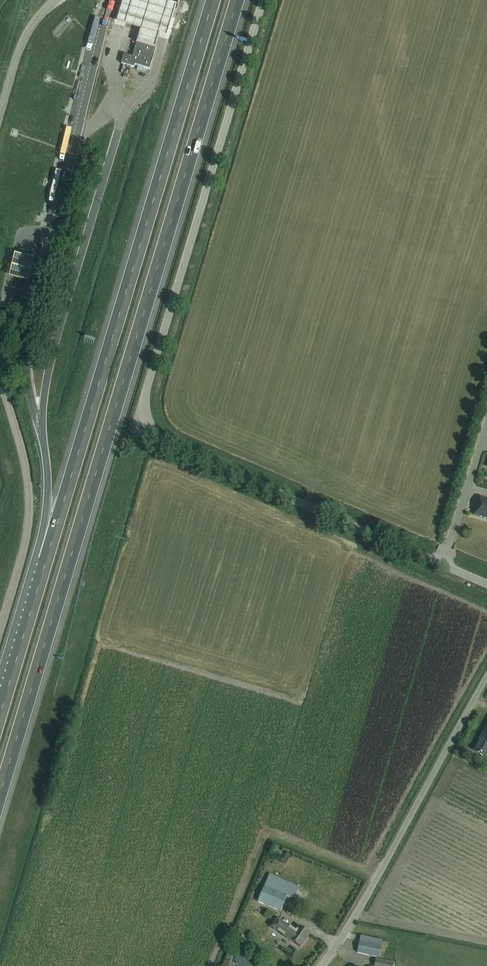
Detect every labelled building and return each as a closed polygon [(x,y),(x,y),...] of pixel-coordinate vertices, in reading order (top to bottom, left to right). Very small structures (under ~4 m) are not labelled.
[(139,0),(123,0),(116,23),(137,30),(134,41),(150,46),(153,36),(160,39),(169,9),(139,0)] [(149,69),(156,48),(136,42),(132,57),(124,54),(121,64),(134,67),(135,65),(149,69)] [(59,178),(64,179),(67,165),(62,164),(59,178)] [(34,264),(14,259),(8,282),(28,287),(34,264)] [(474,516),(486,520),(486,500),(479,498),(474,516)] [(475,752),(484,758),(486,753),(486,718),(478,734),(483,737),(475,752)] [(12,771),(17,773),(21,761),(15,760),(12,771)] [(299,888),(269,875),(258,901),(280,911),(287,895),(294,898),(299,888)] [(290,939),(290,940),(300,947),(310,934),(299,927),(294,934),(277,921),(272,927),(279,932),(285,936),(290,939)] [(245,940),(239,933),(233,938),(239,946),(245,940)] [(378,957),(382,940),(361,936),(357,953),(378,957)] [(383,960),(401,959),(401,950),(383,950),(383,960)] [(241,961),(233,957),(229,965),(239,965),(241,961)]
